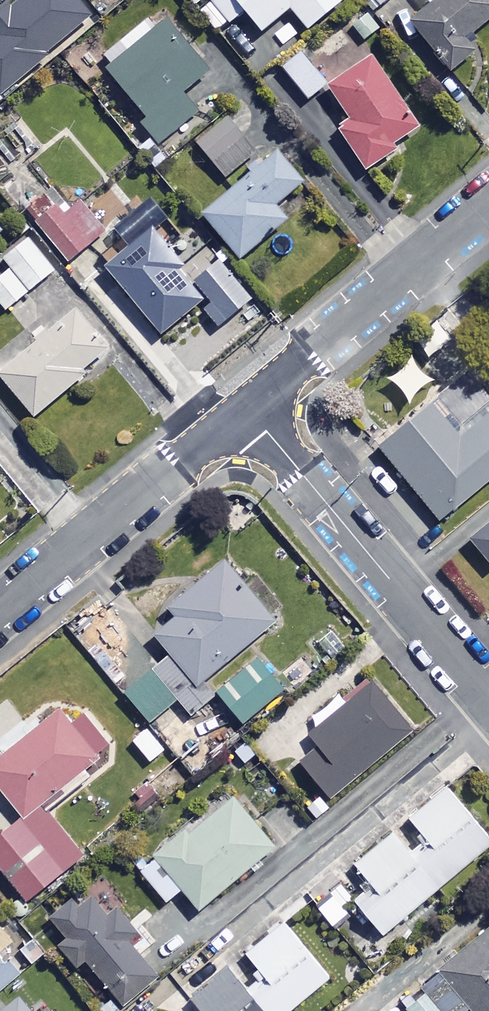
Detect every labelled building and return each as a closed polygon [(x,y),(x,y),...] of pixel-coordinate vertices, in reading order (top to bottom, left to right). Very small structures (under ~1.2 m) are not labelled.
[(0,93),(94,14),(81,0),(16,0),(0,14),(0,93)] [(350,0),(193,0),(220,33),(246,12),(264,34),(293,10),(311,32),(350,0)] [(434,8),(413,26),(454,73),(478,52),(469,42),(488,25),(488,0),(427,0),(434,8)] [(383,30),(369,12),(352,25),(366,43),(383,30)] [(156,34),(146,23),(107,55),(116,67),(110,71),(148,117),(141,122),(160,145),(200,112),(186,95),(211,74),(170,23),(156,34)] [(328,86),(304,56),(285,71),(310,101),(328,86)] [(410,106),(379,58),(331,88),(352,121),(340,129),(368,173),(397,154),(394,150),(420,133),(405,110),(410,106)] [(258,152),(230,118),(198,143),(226,178),(258,152)] [(307,186),(281,155),(206,217),(242,259),(291,219),(281,207),(307,186)] [(59,210),(41,224),(72,263),(108,235),(83,204),(65,218),(59,210)] [(185,268),(156,232),(110,270),(164,336),(207,302),(181,271),(185,268)] [(12,267),(32,291),(56,271),(28,237),(4,258),(12,267)] [(12,267),(0,277),(0,302),(8,311),(32,291),(12,267)] [(108,351),(75,312),(1,376),(38,418),(86,376),(84,372),(108,351)] [(488,484),(488,396),(471,375),(381,448),(442,522),(488,484)] [(473,544),(488,562),(488,530),(473,544)] [(277,621),(224,559),(166,607),(173,616),(151,635),(167,654),(121,692),(148,724),(177,699),(191,716),(216,695),(205,681),(277,621)] [(286,689),(259,656),(216,692),(243,724),(286,689)] [(413,730),(373,682),(308,735),(317,745),(299,761),(330,799),(413,730)] [(87,772),(103,759),(100,754),(110,747),(87,717),(73,728),(62,714),(0,761),(0,787),(25,820),(0,840),(0,865),(14,883),(2,892),(18,912),(89,857),(54,811),(93,780),(87,772)] [(165,756),(144,728),(128,740),(149,768),(165,756)] [(403,843),(395,834),(356,867),(374,888),(357,903),(385,937),(488,849),(488,837),(448,789),(410,821),(418,830),(403,843)] [(307,806),(316,819),(330,808),(320,796),(307,806)] [(276,850),(234,797),(141,870),(168,904),(185,890),(200,910),(276,850)] [(144,938),(103,888),(78,908),(74,903),(50,922),(120,1008),(157,978),(132,947),(144,938)] [(349,915),(334,898),(319,911),(335,928),(349,915)] [(285,926),(249,956),(264,973),(246,988),(231,971),(194,1002),(202,1010),(295,1010),(331,980),(285,926)] [(424,990),(427,994),(408,1010),(409,1010),(469,1010),(471,1009),(473,1010),(488,1010),(488,935),(424,990)] [(0,961),(0,990),(14,979),(0,961)] [(21,1000),(8,1010),(31,1010),(21,1000)]
